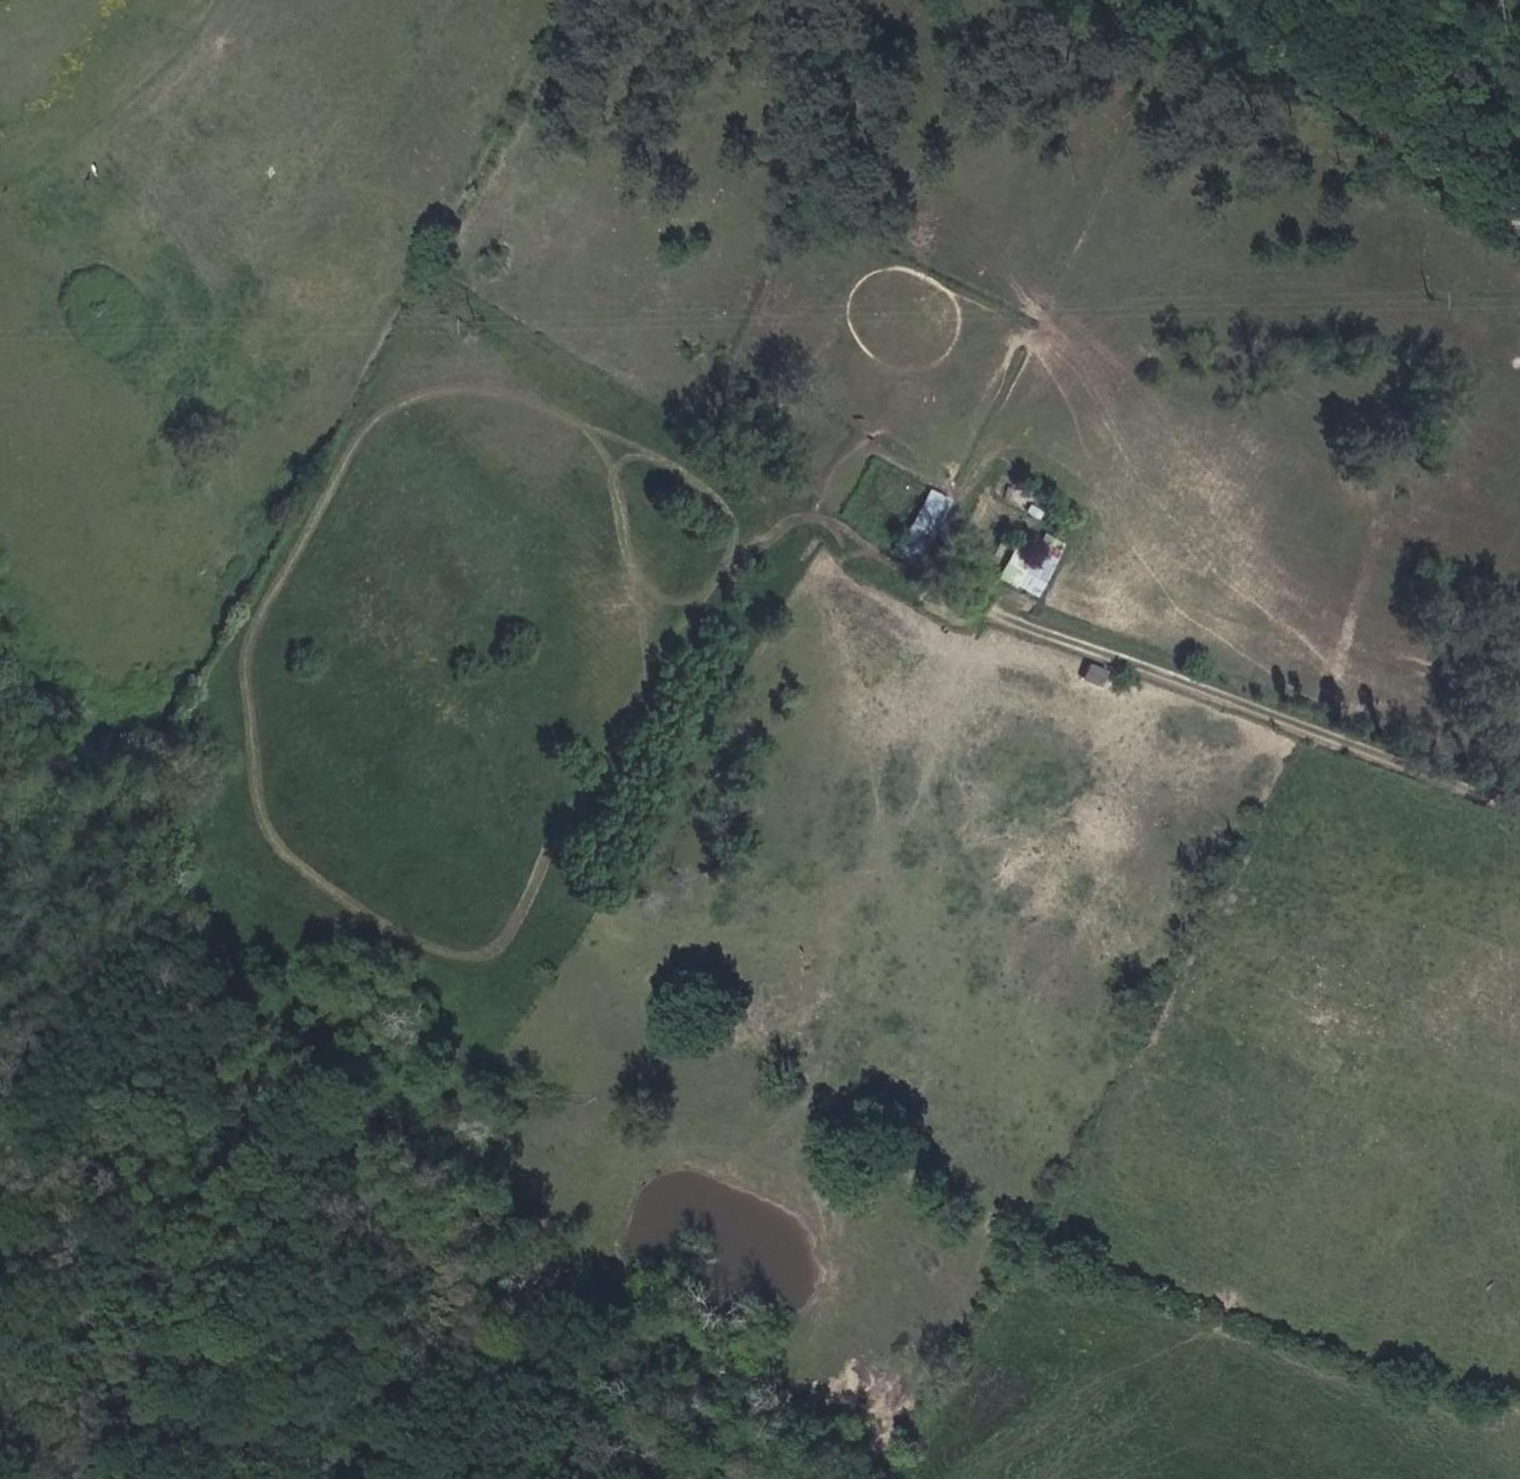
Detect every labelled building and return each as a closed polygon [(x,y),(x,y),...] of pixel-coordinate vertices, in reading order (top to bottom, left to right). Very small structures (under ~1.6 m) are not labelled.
[(928,537),(953,495),(933,484),(908,525),(928,537)] [(1023,524),(996,572),(1036,594),(1063,546),(1023,524)]
